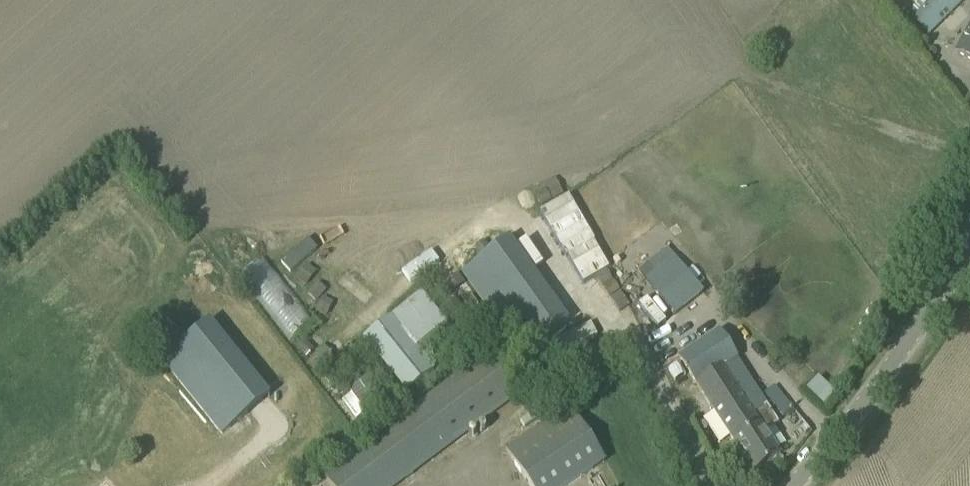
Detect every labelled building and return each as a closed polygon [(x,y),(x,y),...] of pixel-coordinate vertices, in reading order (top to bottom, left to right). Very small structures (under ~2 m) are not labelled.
[(914,21),(928,35),(963,0),(926,0),(924,3),(921,0),(912,0),(901,10),(914,21)] [(956,53),(969,61),(969,28),(956,53)] [(573,193),(543,208),(582,283),(611,267),(573,193)] [(529,227),(463,266),(503,333),(524,320),(537,341),(572,320),(525,243),(535,237),(529,227)] [(288,339),(313,320),(265,255),(240,273),(288,339)] [(676,255),(655,270),(680,305),(701,290),(676,255)] [(612,282),(603,289),(613,302),(622,295),(612,282)] [(596,283),(587,289),(595,300),(604,294),(596,283)] [(417,347),(449,320),(422,289),(390,316),(417,347)] [(622,297),(613,304),(620,312),(629,306),(622,297)] [(628,308),(618,315),(627,327),(637,320),(628,308)] [(158,360),(218,435),(268,395),(207,320),(158,360)] [(742,456),(753,473),(780,455),(765,432),(778,423),(716,329),(675,356),(728,439),(740,457),(742,456)] [(560,336),(552,342),(561,354),(569,347),(560,336)] [(551,342),(538,349),(545,362),(558,355),(551,342)] [(583,343),(575,349),(582,358),(590,352),(583,343)] [(329,485),(395,485),(525,390),(493,346),(320,474),(329,485)] [(615,347),(605,350),(608,363),(618,360),(615,347)] [(572,352),(562,356),(566,368),(576,364),(572,352)] [(534,354),(523,363),(532,373),(543,364),(534,354)] [(587,359),(584,367),(595,372),(598,363),(587,359)] [(542,370),(535,376),(543,384),(550,377),(542,370)] [(341,395),(353,411),(384,388),(372,372),(341,395)] [(762,393),(780,416),(791,408),(773,385),(762,393)] [(528,485),(566,485),(605,460),(567,405),(503,449),(528,485)]
